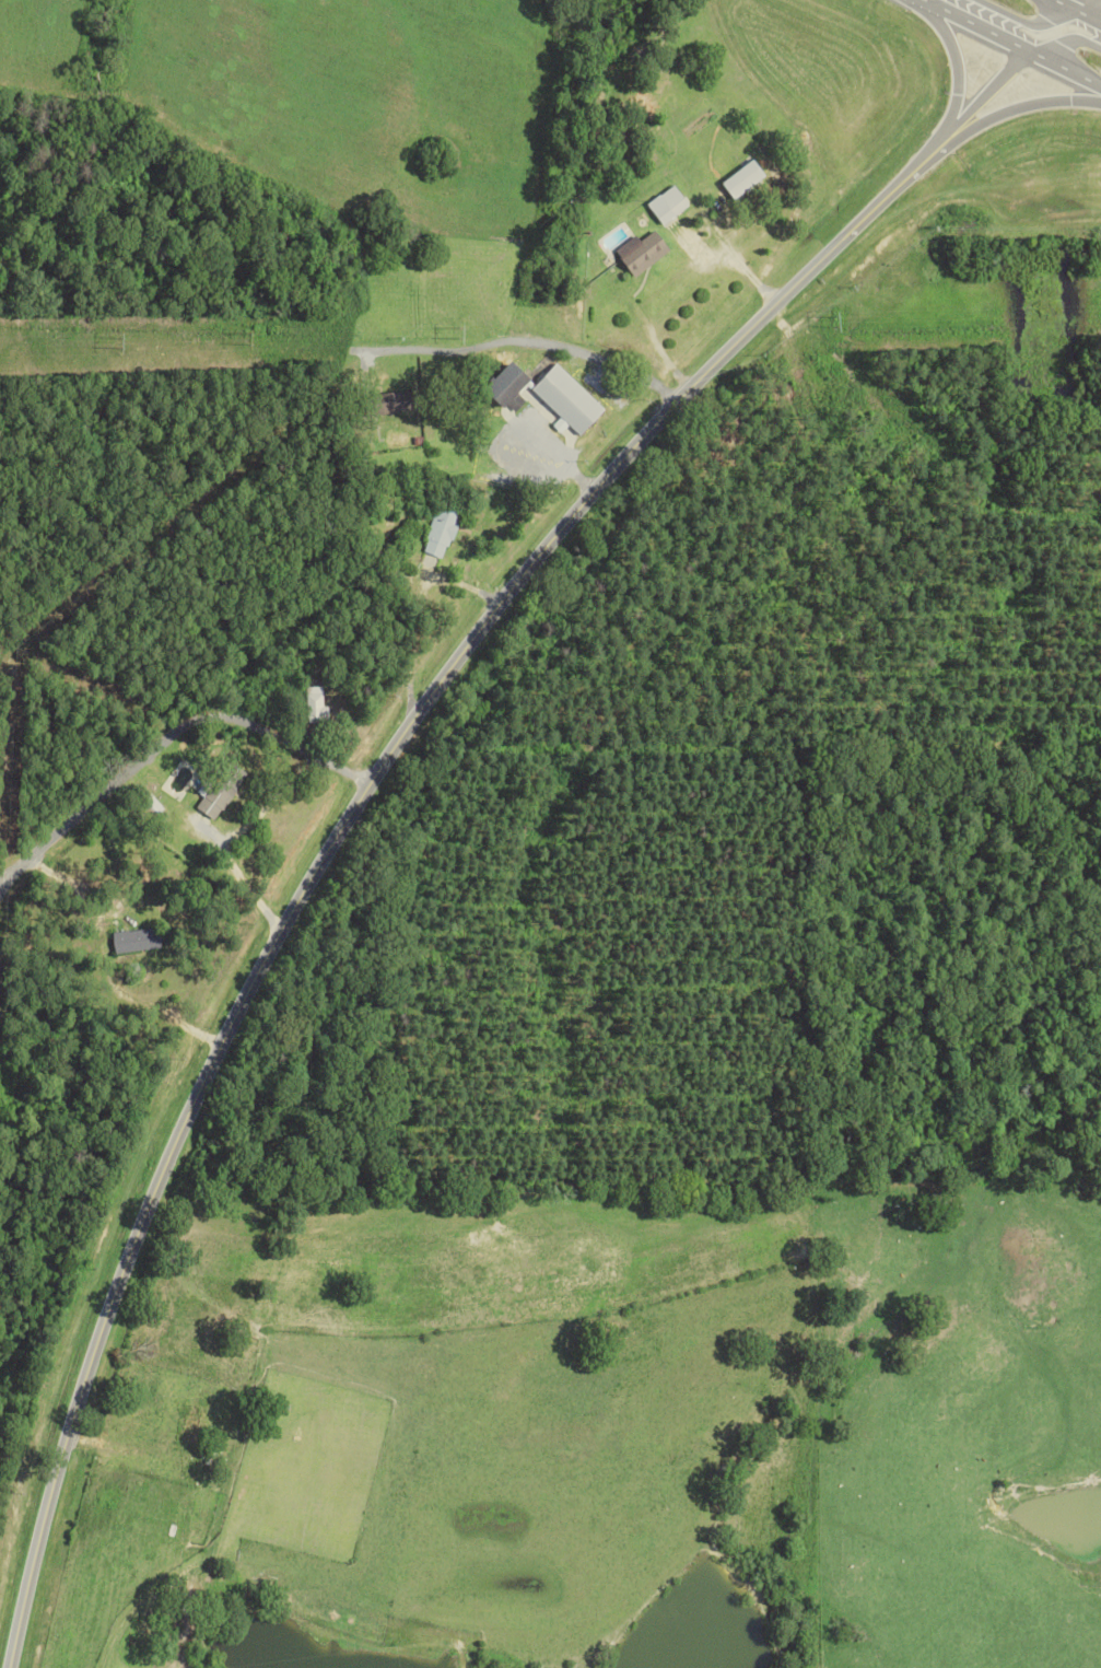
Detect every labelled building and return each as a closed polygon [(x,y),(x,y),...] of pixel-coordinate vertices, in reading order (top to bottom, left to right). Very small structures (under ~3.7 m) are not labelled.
[(722,183),(734,200),(768,176),(757,159),(722,183)] [(692,204),(676,184),(650,204),(666,225),(692,204)] [(642,240),(639,236),(619,248),(634,274),(673,252),(660,229),(642,240)] [(535,378),(516,359),(488,388),(508,407),(535,378)] [(534,390),(582,437),(608,410),(560,364),(534,390)] [(383,395),(388,414),(416,407),(411,388),(383,395)] [(423,552),(443,558),(449,536),(453,538),(461,510),(443,505),(440,516),(434,514),(423,552)] [(307,686),(306,718),(327,719),(328,706),(322,706),(323,687),(307,686)] [(217,821),(234,793),(208,776),(198,792),(204,796),(197,808),(217,821)] [(114,932),(117,954),(162,949),(159,927),(114,932)]
